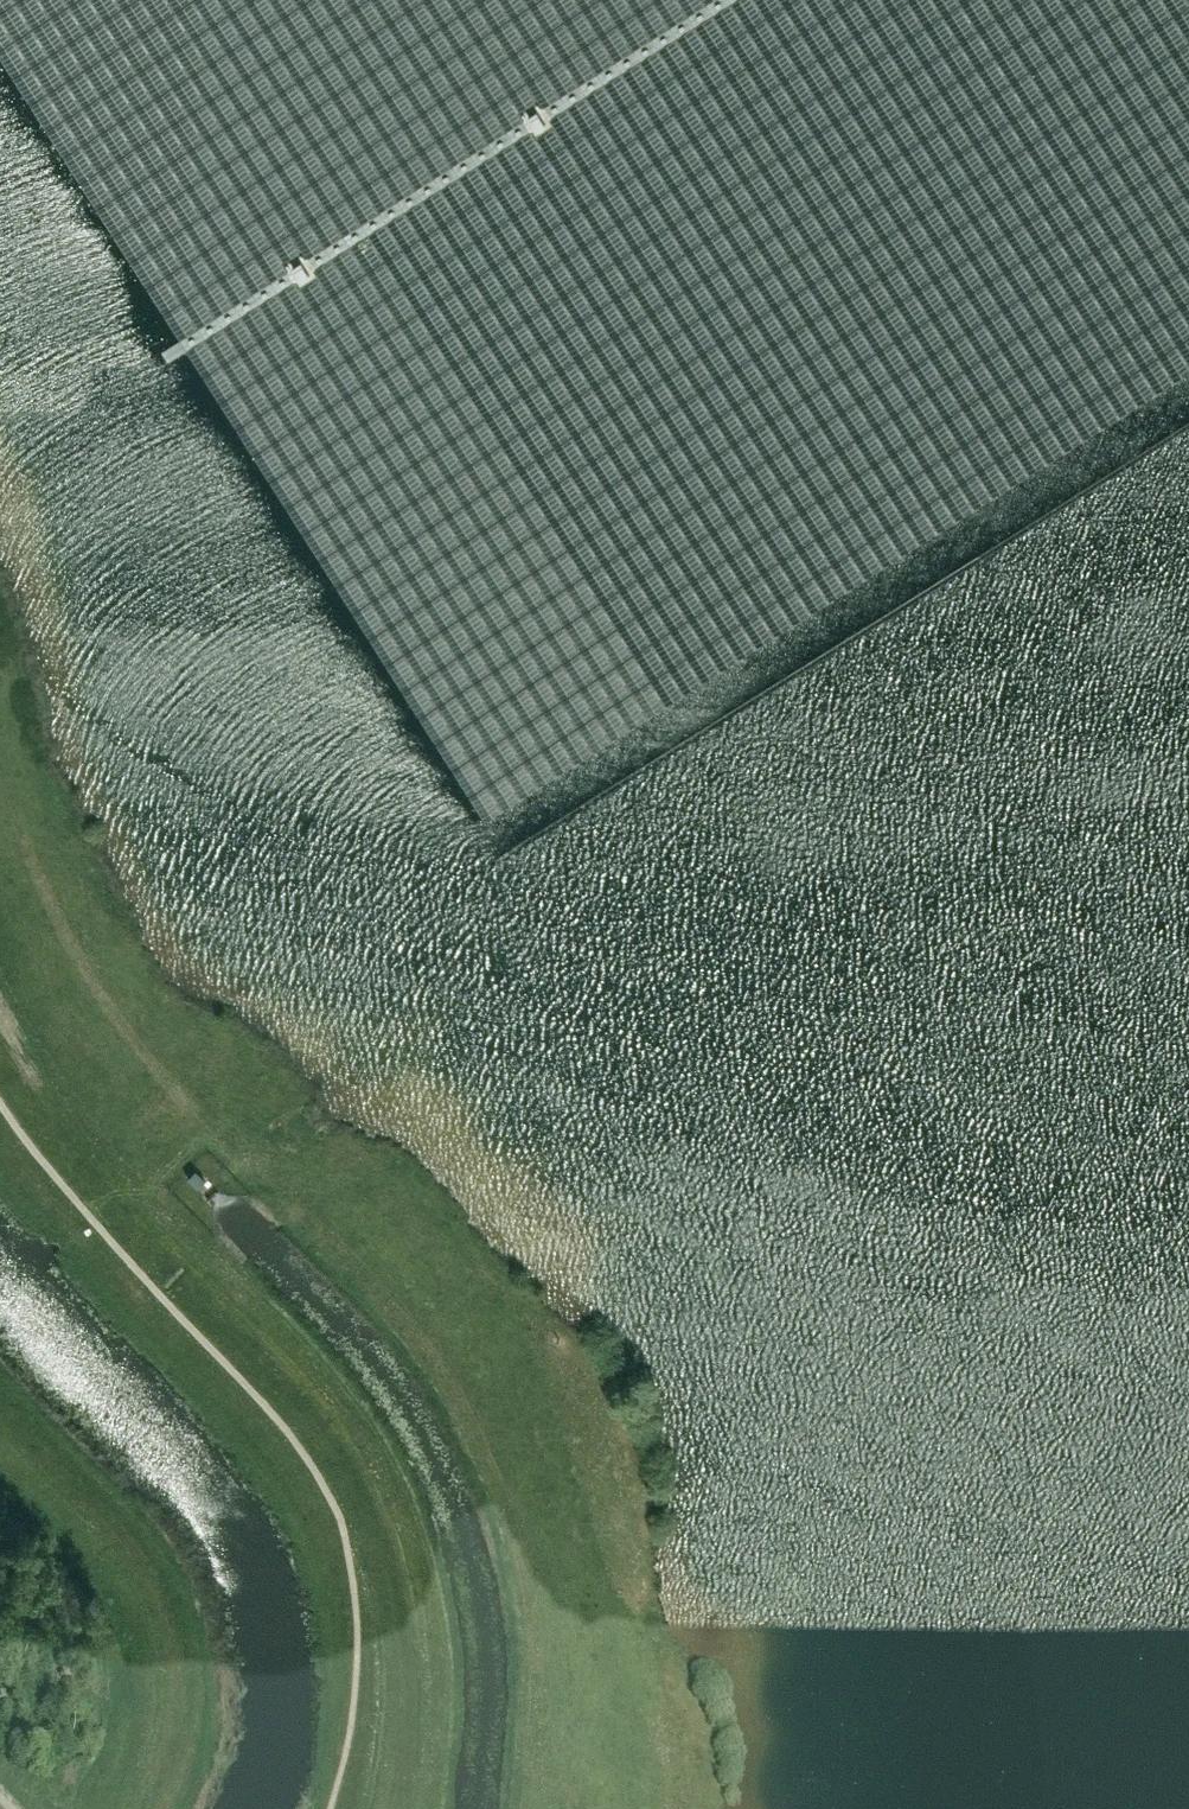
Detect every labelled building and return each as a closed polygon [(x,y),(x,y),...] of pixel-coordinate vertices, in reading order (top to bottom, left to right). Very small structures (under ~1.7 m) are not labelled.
[(186,1178),(196,1189),(205,1181),(195,1171),(186,1178)]
